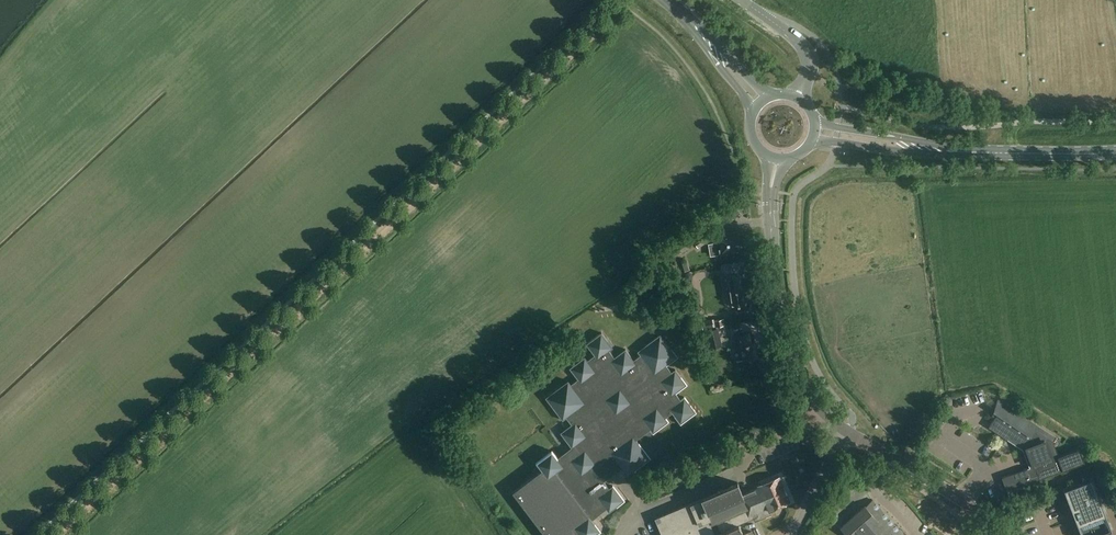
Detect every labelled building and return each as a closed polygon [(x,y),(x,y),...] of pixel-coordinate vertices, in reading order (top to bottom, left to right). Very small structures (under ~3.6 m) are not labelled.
[(710,229),(694,240),(698,247),(715,236),(710,229)] [(716,235),(719,253),(739,250),(738,241),(739,241),(737,231),(716,235)] [(724,275),(726,291),(730,290),(732,307),(746,305),(744,289),(742,289),(740,274),(731,275),(730,264),(721,266),(722,270),(726,275),(724,275)] [(657,293),(665,291),(663,282),(655,284),(657,293)] [(724,320),(724,318),(714,320),(714,319),(712,319),(701,321),(703,329),(715,326),(715,327),(734,323),(733,319),(724,320)] [(695,329),(699,345),(704,344),(701,328),(695,329)] [(703,331),(707,349),(720,345),(716,328),(703,331)] [(751,342),(749,332),(735,335),(737,345),(740,345),(744,361),(758,357),(754,342),(751,342)] [(609,351),(613,348),(601,333),(586,344),(594,355),(587,360),(585,357),(569,368),(578,379),(571,384),(568,381),(545,398),(562,420),(566,417),(571,424),(560,433),(572,447),(557,458),(552,451),(536,462),(542,469),(512,492),(545,534),(594,534),(600,530),(592,519),(606,509),(609,512),(624,501),(613,486),(609,488),(604,481),(622,468),(627,475),(650,458),(633,436),(647,426),(653,433),(668,422),(665,418),(672,413),(680,424),(696,412),(684,397),(680,400),(675,393),(686,385),(675,369),(671,372),(666,365),(677,357),(660,334),(638,351),(640,355),(634,360),(625,349),(614,358),(609,351)] [(995,417),(989,427),(1008,440),(1023,450),(1025,456),(1027,462),(1029,468),(1002,478),(1003,482),(1007,492),(1007,493),(1033,484),(1032,482),(1084,463),(1079,449),(1060,456),(1059,457),(1054,458),(1048,442),(1053,440),(1054,438),(998,400),(994,412),(997,414),(995,417)] [(556,432),(546,441),(555,451),(565,442),(556,432)] [(991,455),(997,450),(986,440),(981,446),(991,455)] [(863,447),(854,448),(856,463),(866,461),(863,447)] [(663,534),(714,534),(710,526),(709,524),(716,521),(717,523),(721,532),(717,533),(718,534),(754,534),(753,533),(752,531),(743,534),(742,534),(738,523),(739,523),(753,517),(755,521),(771,514),(770,510),(790,501),(786,492),(782,494),(778,487),(783,485),(779,476),(758,485),(759,487),(755,489),(752,490),(742,494),(738,482),(701,497),(702,499),(656,518),(663,534)] [(1073,512),(1075,511),(1078,517),(1075,518),(1075,520),(1076,520),(1077,522),(1079,528),(1081,533),(1079,534),(1080,534),(1082,534),(1097,534),(1103,532),(1108,531),(1110,530),(1108,523),(1105,516),(1091,480),(1090,480),(1082,483),(1077,485),(1076,484),(1074,485),(1075,486),(1074,487),(1074,486),(1066,489),(1066,490),(1065,490),(1068,498),(1066,499),(1067,500),(1068,500),(1071,505),(1070,505),(1072,510),(1073,512)] [(873,500),(865,506),(841,528),(847,534),(900,534),(902,533),(873,500)]
